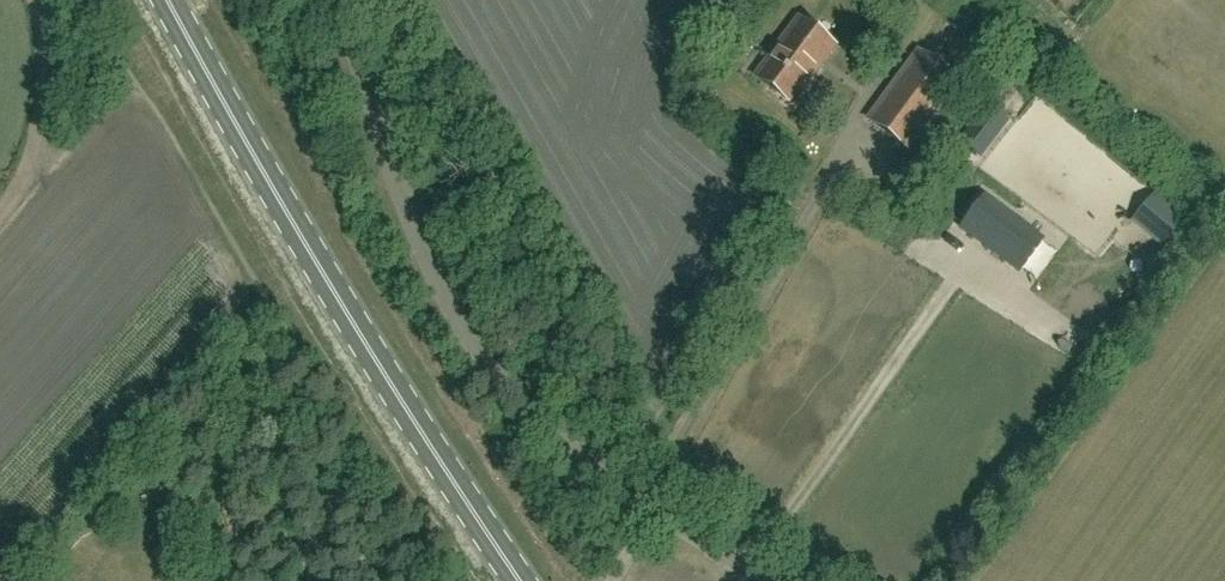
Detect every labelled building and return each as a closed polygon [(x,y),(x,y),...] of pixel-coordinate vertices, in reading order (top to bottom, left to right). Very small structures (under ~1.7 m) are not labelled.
[(791,104),(832,48),(799,23),(758,78),(791,104)] [(909,149),(958,84),(919,56),(871,121),(909,149)] [(1024,124),(1043,107),(1036,100),(1017,117),(1024,124)] [(1185,220),(1155,195),(1137,217),(1167,242),(1185,220)] [(1043,241),(984,198),(960,229),(1019,273),(1043,241)]
